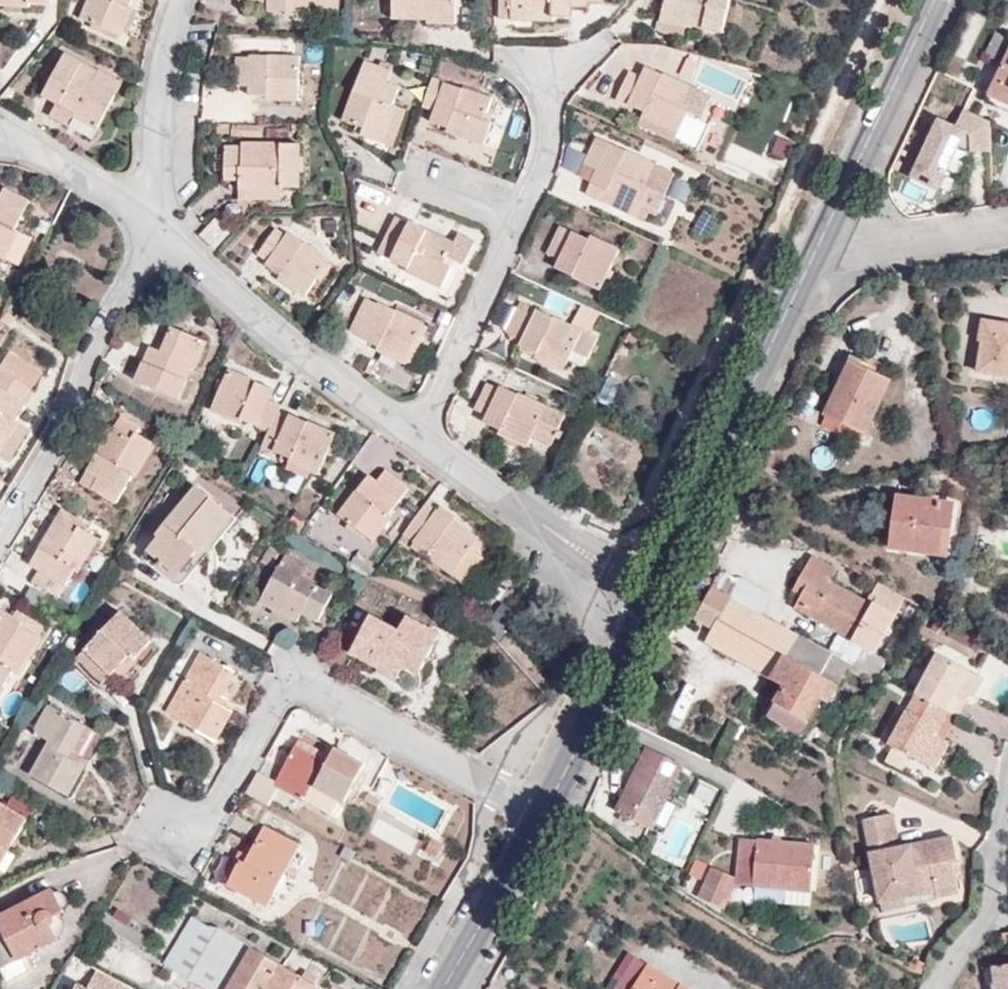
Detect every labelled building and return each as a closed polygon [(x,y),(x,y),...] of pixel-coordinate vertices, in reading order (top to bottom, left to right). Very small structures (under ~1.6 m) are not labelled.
[(81,18),(121,36),(134,6),(131,4),(133,0),(89,0),(81,18)] [(286,14),(328,15),(328,0),(239,0),(239,2),(266,2),(267,9),(286,9),(286,14)] [(340,0),(328,0),(328,15),(340,16),(340,0)] [(427,23),(456,23),(456,0),(392,0),(392,18),(427,18),(427,23)] [(500,19),(511,18),(511,0),(500,0),(500,19)] [(511,18),(553,20),(554,18),(570,18),(571,8),(587,8),(587,3),(603,4),(603,0),(511,0),(511,18)] [(731,0),(666,0),(661,20),(663,21),(660,31),(683,37),(687,22),(722,32),(731,0)] [(73,34),(77,26),(67,21),(63,29),(73,34)] [(996,35),(985,58),(1002,66),(989,95),(1007,104),(1007,40),(996,35)] [(122,84),(67,53),(63,60),(46,88),(43,93),(57,103),(50,116),(66,125),(72,115),(97,128),(122,84)] [(267,95),(266,99),(291,100),(292,79),(300,80),(300,56),(249,55),(249,57),(236,57),(236,84),(249,85),(249,95),(267,95)] [(56,56),(40,84),(46,88),(63,60),(56,56)] [(366,128),(363,136),(383,143),(397,105),(393,103),(399,87),(387,83),(391,70),(366,61),(345,120),(366,128)] [(684,106),(693,87),(646,66),(641,77),(629,71),(617,98),(646,111),(640,124),(675,141),(690,109),(684,106)] [(745,77),(734,73),(728,87),(740,92),(745,77)] [(485,119),(493,98),(432,77),(423,104),(434,108),(429,122),(447,128),(446,131),(485,145),(493,122),(485,119)] [(291,100),(299,100),(300,80),(292,79),(291,100)] [(20,105),(29,90),(20,84),(11,98),(20,105)] [(407,109),(397,105),(383,143),(393,147),(407,109)] [(958,146),(967,152),(991,152),(990,119),(965,110),(963,109),(956,127),(939,119),(912,177),(938,189),(958,146)] [(217,124),(217,133),(229,133),(229,125),(217,124)] [(262,134),(263,125),(232,124),(231,133),(262,134)] [(653,187),(645,184),(655,163),(598,137),(585,164),(597,169),(592,180),(586,193),(639,217),(653,187)] [(224,179),(239,179),(239,187),(281,187),(300,187),(301,146),(224,145),(224,179)] [(666,194),(675,173),(655,163),(645,184),(653,187),(666,194)] [(592,180),(597,169),(585,164),(580,174),(592,180)] [(688,207),(697,189),(682,182),(673,200),(688,207)] [(239,199),(282,199),(281,187),(239,187),(239,199)] [(30,202),(4,189),(0,199),(0,258),(5,261),(19,232),(16,230),(30,202)] [(409,267),(407,270),(442,287),(455,260),(463,264),(474,241),(458,234),(454,242),(410,220),(408,223),(397,217),(379,253),(409,267)] [(215,246),(228,231),(215,221),(202,236),(215,246)] [(549,254),(559,258),(555,266),(601,288),(619,251),(561,225),(549,254)] [(288,230),(286,234),(276,227),(259,252),(268,259),(265,263),(281,274),(279,277),(305,296),(330,259),(288,230)] [(405,362),(424,322),(380,301),(378,303),(364,298),(350,329),(365,337),(364,339),(379,346),(378,349),(405,362)] [(587,368),(601,338),(541,310),(538,315),(519,306),(506,331),(526,341),(525,344),(540,352),(538,355),(568,369),(572,360),(587,368)] [(980,368),(996,371),(1007,374),(1007,326),(983,321),(980,342),(984,342),(980,368)] [(154,347),(139,381),(179,399),(194,367),(198,367),(209,342),(174,327),(163,350),(154,347)] [(42,373),(11,353),(1,369),(32,388),(42,373)] [(864,428),(885,383),(851,366),(828,411),(864,428)] [(24,402),(32,388),(1,369),(0,371),(0,455),(0,456),(20,421),(19,420),(28,405),(24,402)] [(243,419),(270,431),(277,419),(283,406),(271,400),(275,389),(230,370),(213,410),(241,422),(243,419)] [(996,371),(994,381),(1007,383),(1007,374),(996,371)] [(532,437),(536,428),(555,437),(565,414),(500,384),(499,387),(488,383),(476,409),(486,414),(483,422),(500,431),(500,433),(528,445),(532,437)] [(142,426),(122,414),(115,427),(134,439),(139,432),(142,426)] [(292,414),(288,424),(277,419),(270,431),(264,446),(292,458),(291,461),(320,474),(338,434),(292,414)] [(12,463),(32,429),(20,421),(0,456),(12,463)] [(139,432),(134,439),(115,427),(82,481),(116,503),(133,477),(136,479),(158,444),(139,432)] [(532,437),(551,446),(555,437),(536,428),(532,437)] [(387,471),(379,482),(371,475),(341,515),(376,541),(395,515),(394,513),(411,488),(391,474),(387,471)] [(209,546),(234,518),(198,488),(159,534),(162,537),(150,551),(179,574),(206,543),(209,546)] [(944,553),(951,505),(899,496),(891,545),(944,553)] [(452,520),(429,504),(407,534),(417,542),(428,550),(426,554),(467,583),(484,558),(472,550),(479,539),(452,520)] [(84,520),(65,508),(58,521),(77,532),(81,526),(84,520)] [(81,526),(77,532),(58,521),(33,564),(42,571),(36,582),(61,597),(77,572),(80,574),(100,538),(81,526)] [(402,543),(412,550),(417,542),(407,534),(402,543)] [(502,560),(511,560),(512,542),(502,542),(502,560)] [(311,565),(289,553),(282,566),(304,579),(311,565)] [(853,639),(875,651),(905,596),(878,582),(873,590),(878,593),(873,603),(830,580),(836,567),(813,555),(807,568),(814,572),(802,595),(796,607),(853,637),(853,639)] [(320,622),(335,596),(304,579),(282,566),(262,602),(299,623),(305,613),(320,622)] [(807,568),(795,591),(802,595),(814,572),(807,568)] [(719,618),(786,656),(773,680),(784,686),(768,716),(801,734),(820,698),(828,703),(850,663),(713,587),(697,617),(713,626),(719,618)] [(16,670),(19,672),(47,627),(29,616),(24,622),(5,609),(0,618),(0,695),(16,670)] [(114,675),(132,656),(136,660),(154,641),(124,613),(76,662),(102,688),(114,675)] [(372,616),(353,651),(383,667),(390,653),(407,662),(421,670),(440,635),(408,617),(401,631),(372,616)] [(713,626),(705,642),(773,680),(786,656),(719,618),(713,626)] [(1000,665),(1006,653),(991,644),(986,656),(1000,665)] [(886,658),(863,646),(854,662),(877,674),(886,658)] [(937,652),(916,692),(957,714),(968,692),(974,695),(983,677),(937,652)] [(203,653),(170,714),(217,741),(234,711),(225,705),(229,698),(224,695),(237,672),(203,653)] [(383,667),(400,676),(407,662),(390,653),(383,667)] [(120,682),(140,663),(136,660),(132,656),(114,675),(120,682)] [(559,673),(572,679),(577,667),(564,661),(559,673)] [(936,722),(948,729),(957,714),(916,692),(890,740),(935,765),(949,739),(945,736),(933,730),(936,722)] [(69,796),(85,766),(82,764),(71,758),(87,726),(50,706),(37,733),(52,742),(33,776),(69,796)] [(945,736),(948,729),(936,722),(933,730),(945,736)] [(83,755),(96,730),(87,726),(71,758),(82,764),(85,757),(83,755)] [(326,755),(301,741),(297,748),(329,766),(335,755),(328,751),(326,755)] [(650,828),(683,763),(648,747),(617,811),(650,828)] [(329,766),(297,748),(279,781),(277,786),(280,787),(306,801),(314,785),(343,800),(348,803),(354,791),(364,773),(368,766),(337,749),(335,755),(329,766)] [(278,791),(270,787),(273,778),(261,772),(250,793),(271,804),(278,791)] [(362,793),(371,776),(364,773),(354,791),(357,793),(358,791),(362,793)] [(278,791),(280,787),(277,786),(279,781),(273,778),(270,787),(278,791)] [(343,800),(314,785),(306,801),(334,816),(343,800)] [(5,847),(11,851),(29,821),(0,804),(0,855),(5,847)] [(674,808),(653,847),(683,863),(704,824),(674,808)] [(896,815),(868,820),(885,912),(961,896),(956,865),(960,864),(956,840),(902,850),(896,815)] [(251,857),(247,864),(243,862),(231,885),(269,905),(299,846),(266,828),(251,857)] [(449,853),(457,840),(445,834),(439,848),(449,853)] [(811,889),(815,846),(739,838),(735,877),(714,869),(701,895),(722,906),(735,882),(787,887),(811,889)] [(11,851),(5,847),(0,855),(0,869),(11,851)] [(352,862),(357,852),(348,847),(342,857),(352,862)] [(242,851),(238,859),(243,862),(247,864),(251,857),(242,851)] [(785,903),(810,905),(811,889),(787,887),(785,903)] [(57,918),(68,912),(55,889),(0,918),(0,966),(2,969),(60,941),(54,928),(57,924),(57,918)] [(168,964),(210,988),(319,988),(320,987),(222,929),(209,926),(195,918),(168,964)] [(646,966),(632,988),(684,988),(646,966)] [(993,969),(995,988),(1007,988),(1007,967),(993,969)] [(132,988),(102,971),(92,988),(132,988)]
